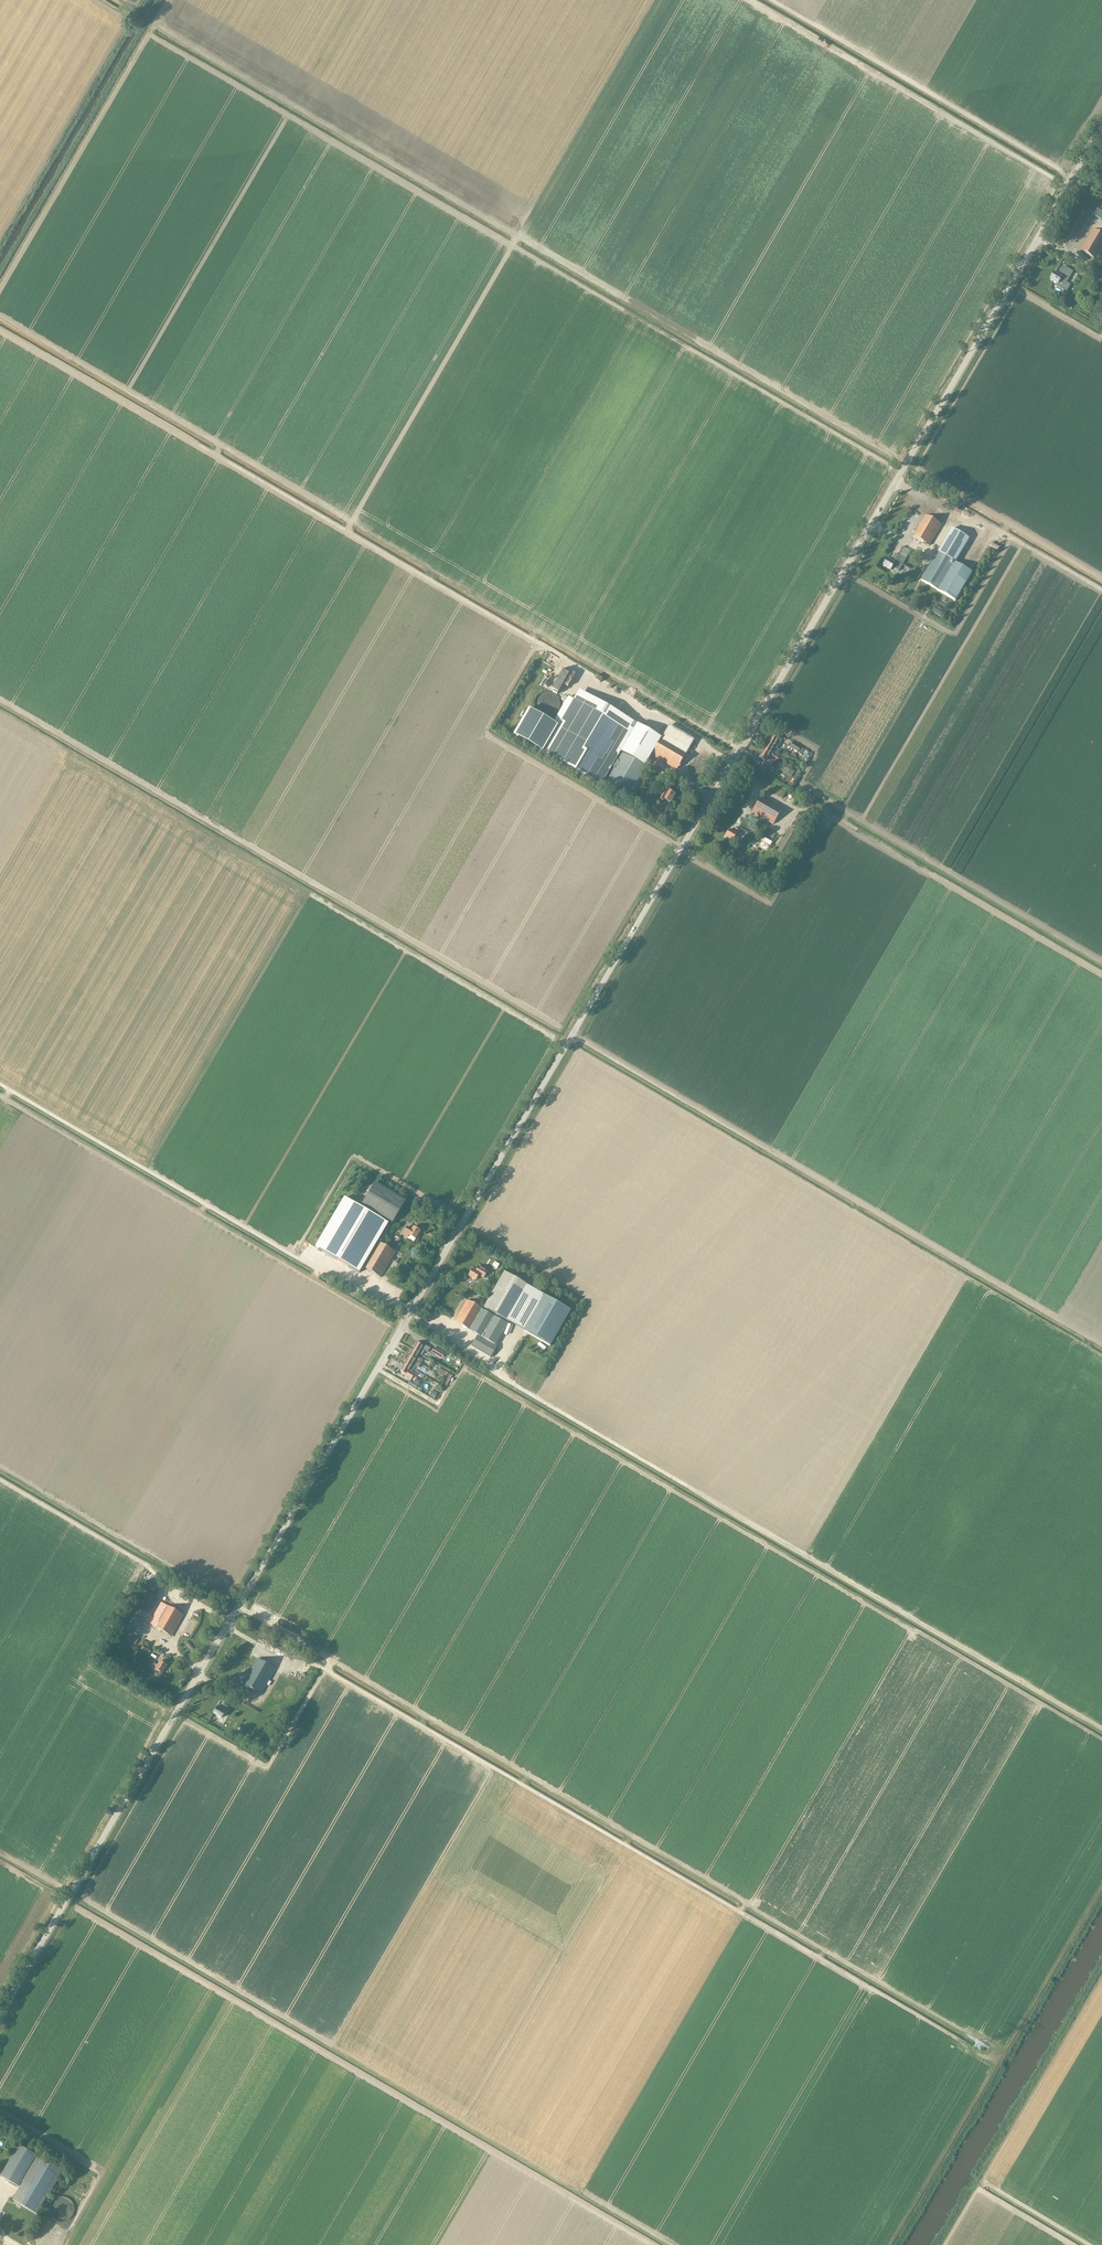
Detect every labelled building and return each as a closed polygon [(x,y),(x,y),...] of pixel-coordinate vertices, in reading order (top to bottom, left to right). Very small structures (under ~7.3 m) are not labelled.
[(1094,215),(1101,220),(1101,212),(1097,209),(1094,215)] [(1080,251),(1096,260),(1101,249),(1101,235),(1092,230),(1080,251)] [(1054,273),(1050,279),(1057,284),(1056,286),(1066,292),(1070,285),(1066,283),(1073,272),(1067,268),(1065,271),(1061,269),(1058,275),(1054,273)] [(964,507),(956,521),(968,528),(972,521),(973,521),(977,514),(964,507)] [(902,524),(907,527),(914,515),(909,512),(902,524)] [(925,516),(913,536),(929,546),(941,525),(925,516)] [(955,562),(969,538),(952,528),(951,530),(940,549),(921,581),(938,591),(955,562)] [(887,559),(883,566),(891,570),(891,569),(892,570),(893,569),(892,568),(898,571),(905,560),(895,554),(891,561),(887,559)] [(955,601),(972,572),(955,562),(938,591),(955,601)] [(608,680),(587,668),(583,674),(587,676),(585,679),(603,689),(608,680)] [(559,725),(543,752),(601,786),(603,782),(606,783),(605,783),(628,797),(653,756),(651,755),(661,738),(637,724),(632,733),(574,699),(559,725)] [(543,752),(559,725),(535,711),(519,737),(543,752)] [(676,770),(694,740),(668,725),(661,738),(651,755),(653,756),(676,770)] [(771,736),(767,743),(773,747),(776,748),(776,747),(777,748),(781,741),(771,736)] [(767,743),(763,750),(769,754),(769,753),(773,755),(774,753),(773,753),(776,748),(773,747),(767,743)] [(789,747),(798,752),(798,751),(801,753),(803,750),(800,748),(801,748),(792,743),(789,747)] [(765,761),(769,754),(763,750),(759,757),(765,761)] [(764,763),(762,766),(769,771),(771,768),(768,767),(769,765),(764,763)] [(777,768),(787,773),(789,768),(779,763),(777,768)] [(662,801),(663,798),(670,803),(675,794),(668,790),(666,794),(659,790),(655,797),(662,801)] [(761,796),(752,812),(773,824),(782,809),(761,796)] [(736,833),(738,830),(735,828),(733,832),(729,829),(725,836),(733,841),(737,834),(736,833)] [(370,1193),(362,1206),(374,1213),(383,1219),(392,1224),(405,1202),(375,1184),(372,1188),(370,1187),(367,1191),(370,1193)] [(344,1199),(315,1248),(359,1274),(363,1267),(378,1242),(388,1225),(381,1221),(383,1219),(374,1213),(373,1216),(344,1199)] [(415,1239),(420,1231),(413,1226),(411,1229),(407,1227),(404,1231),(409,1234),(408,1235),(415,1239)] [(395,1252),(378,1242),(363,1267),(380,1277),(395,1252)] [(468,1275),(476,1280),(478,1275),(483,1278),(487,1271),(478,1265),(476,1270),(472,1268),(468,1275)] [(504,1272),(483,1307),(508,1322),(529,1286),(519,1280),(520,1277),(516,1275),(514,1278),(504,1272)] [(569,1309),(543,1295),(523,1330),(549,1345),(569,1309)] [(467,1300),(454,1321),(469,1329),(478,1334),(471,1346),(490,1357),(497,1345),(495,1344),(507,1323),(481,1308),(467,1300)] [(417,1342),(412,1350),(418,1353),(419,1353),(422,1355),(425,1350),(428,1352),(429,1349),(430,1348),(421,1343),(420,1344),(417,1342)] [(445,1353),(434,1347),(431,1352),(442,1359),(445,1353)] [(412,1350),(408,1357),(414,1360),(417,1362),(421,1364),(423,1361),(416,1357),(418,1353),(412,1350)] [(408,1357),(404,1364),(413,1369),(414,1370),(416,1366),(419,1368),(421,1364),(417,1362),(414,1360),(408,1357)] [(404,1364),(400,1371),(412,1378),(414,1374),(411,1373),(413,1369),(404,1364)] [(446,1379),(449,1381),(452,1376),(445,1372),(443,1377),(447,1379),(446,1379)] [(421,1380),(417,1377),(413,1383),(418,1386),(421,1380)] [(155,1627),(167,1606),(161,1602),(149,1623),(155,1627)] [(167,1606),(155,1627),(171,1636),(183,1615),(167,1606)] [(130,1632),(126,1640),(136,1645),(140,1637),(136,1635),(137,1633),(134,1632),(133,1633),(130,1632)] [(144,1645),(141,1649),(149,1654),(151,1649),(144,1645)] [(274,1669),(257,1659),(243,1684),(260,1694),(274,1669)] [(153,1663),(152,1666),(156,1668),(155,1669),(162,1673),(167,1665),(160,1661),(157,1665),(153,1663)] [(217,1706),(213,1713),(221,1718),(225,1711),(224,1710),(227,1706),(224,1704),(221,1708),(217,1706)] [(19,2144),(0,2175),(18,2185),(36,2154),(28,2149),(29,2146),(24,2144),(23,2146),(19,2144)] [(62,2170),(37,2156),(12,2199),(37,2213),(62,2170)] [(64,2197),(61,2196),(58,2197),(56,2198),(53,2199),(51,2202),(50,2204),(49,2207),(49,2210),(49,2213),(51,2216),(53,2218),(55,2220),(58,2221),(61,2222),(64,2221),(67,2220),(70,2219),(72,2216),(73,2213),(74,2210),(74,2207),(73,2204),(72,2202),(70,2199),(67,2198),(64,2197)]
